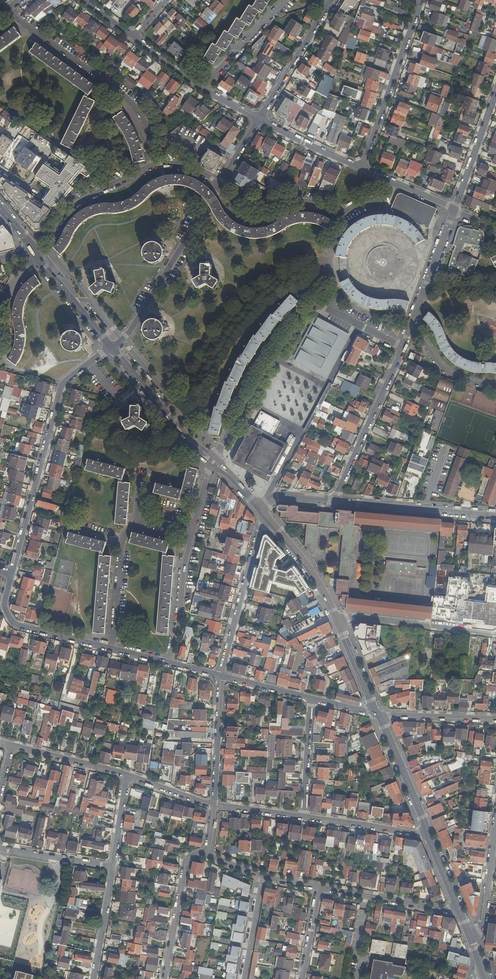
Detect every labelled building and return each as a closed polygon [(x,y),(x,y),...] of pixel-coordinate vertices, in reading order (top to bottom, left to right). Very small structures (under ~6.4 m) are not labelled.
[(52,4),(49,0),(41,0),(35,4),(42,11),(52,4)] [(52,4),(55,9),(63,3),(61,0),(49,0),(52,4)] [(105,6),(109,9),(117,0),(110,0),(105,6)] [(214,42),(204,57),(214,63),(223,48),(226,50),(235,36),(238,38),(247,23),(250,25),(259,10),(263,12),(270,0),(257,0),(253,6),(250,4),(241,18),(238,17),(229,31),(226,29),(217,44),(214,42)] [(210,8),(217,15),(225,6),(222,4),(218,0),(217,0),(210,8)] [(381,1),(378,0),(362,0),(360,5),(364,7),(377,11),(379,8),(371,6),(371,7),(365,5),(366,0),(371,2),(370,3),(373,5),(374,3),(380,5),(381,1)] [(430,8),(439,11),(441,7),(442,2),(436,0),(432,0),(430,8)] [(458,8),(467,11),(470,1),(468,0),(461,0),(458,8)] [(479,4),(478,9),(476,13),(482,15),(483,16),(485,16),(487,12),(484,11),(483,11),(481,10),(484,0),(481,0),(479,4)] [(352,6),(344,1),(343,2),(341,1),(339,5),(341,6),(339,10),(344,13),(348,6),(351,8),(352,6)] [(35,4),(26,13),(35,19),(42,11),(35,4)] [(141,10),(134,4),(127,11),(134,17),(141,10)] [(364,8),(364,7),(360,5),(358,11),(356,16),(360,17),(361,17),(371,20),(374,11),(364,8)] [(406,15),(408,10),(402,8),(398,7),(394,6),(394,5),(392,10),(406,15)] [(74,9),(70,7),(62,18),(64,19),(65,18),(73,24),(75,21),(79,16),(73,11),(74,9)] [(208,7),(201,16),(210,24),(217,15),(210,8),(208,7)] [(175,15),(177,18),(180,14),(174,8),(169,14),(173,17),(175,15)] [(330,24),(338,28),(347,14),(338,10),(330,24)] [(40,19),(45,14),(42,11),(35,19),(38,21),(40,19)] [(435,11),(431,22),(442,25),(445,15),(435,11)] [(92,20),(82,12),(79,16),(75,21),(85,29),(92,20)] [(312,15),(308,12),(303,19),(308,22),(307,23),(310,25),(311,23),(311,22),(312,19),(310,18),(312,15)] [(470,31),(476,33),(479,34),(480,30),(477,29),(482,17),(483,17),(483,16),(482,15),(476,13),(473,22),(472,24),(470,31)] [(352,27),(356,18),(352,16),(351,16),(347,26),(352,27)] [(154,29),(162,35),(172,23),(166,17),(161,22),(154,29)] [(200,17),(193,25),(199,30),(201,28),(203,30),(207,25),(203,22),(204,21),(200,17)] [(366,21),(367,19),(361,17),(360,17),(357,26),(364,29),(364,26),(367,27),(368,22),(366,21)] [(301,28),(303,25),(294,19),(287,31),(290,34),(296,37),(297,38),(303,29),(301,28)] [(96,23),(92,20),(85,29),(94,35),(101,25),(97,22),(96,23)] [(382,25),(385,26),(399,31),(400,27),(386,22),(383,21),(382,25)] [(168,34),(176,26),(172,23),(162,35),(157,41),(161,45),(169,35),(168,34)] [(284,30),(275,24),(268,36),(269,36),(270,37),(277,41),(284,30)] [(428,28),(419,24),(418,28),(425,31),(432,33),(433,31),(427,29),(428,28)] [(106,31),(108,29),(104,26),(98,34),(105,40),(109,34),(106,31)] [(370,26),(369,31),(382,36),(383,32),(380,31),(381,30),(370,26)] [(15,27),(0,38),(0,52),(21,36),(15,27)] [(359,37),(368,40),(369,37),(370,38),(371,36),(370,36),(371,33),(362,29),(359,37)] [(446,38),(456,41),(457,38),(459,33),(449,30),(447,37),(446,38)] [(438,41),(440,36),(432,33),(425,31),(421,41),(434,46),(436,40),(438,41)] [(327,33),(321,44),(332,51),(339,40),(327,33)] [(121,43),(111,36),(110,37),(105,44),(104,45),(114,53),(117,48),(120,44),(121,43)] [(274,45),(277,41),(270,37),(269,36),(266,40),(268,41),(265,46),(266,47),(263,52),(270,57),(273,51),(272,50),(274,45)] [(495,47),(495,40),(492,38),(487,37),(483,48),(494,52),(495,47)] [(187,51),(175,41),(169,48),(180,58),(187,51)] [(277,41),(274,45),(285,52),(288,48),(277,41)] [(129,48),(122,42),(120,44),(117,48),(124,54),(129,48)] [(458,42),(454,53),(461,55),(462,54),(464,48),(465,45),(461,44),(458,42)] [(31,52),(87,93),(62,144),(72,149),(96,101),(88,97),(96,86),(37,43),(31,52)] [(74,45),(73,47),(82,53),(85,50),(76,44),(75,46),(74,45)] [(321,44),(315,55),(320,58),(322,59),(325,61),(326,62),(333,51),(332,51),(321,44)] [(428,44),(425,54),(436,58),(438,52),(442,53),(443,49),(428,44)] [(379,47),(376,57),(377,57),(387,61),(390,51),(380,47),(379,47)] [(141,59),(130,51),(124,60),(134,68),(135,67),(141,59)] [(364,62),(367,54),(358,51),(355,60),(364,62)] [(262,52),(257,58),(261,60),(263,62),(269,65),(272,62),(270,61),(271,59),(272,58),(270,57),(263,52),(262,52)] [(495,55),(495,54),(488,52),(485,61),(493,64),(495,55)] [(315,55),(314,54),(309,61),(321,68),(322,69),(324,66),(336,73),(338,69),(326,62),(325,61),(322,59),(320,58),(315,55)] [(386,67),(388,61),(387,61),(377,57),(375,63),(386,67)] [(148,65),(149,64),(141,58),(141,59),(135,67),(145,74),(151,67),(148,65)] [(235,63),(245,69),(247,66),(240,62),(238,60),(235,63)] [(255,69),(254,69),(253,70),(254,70),(256,72),(257,72),(263,62),(261,60),(255,69)] [(489,69),(491,64),(481,61),(478,69),(477,68),(475,72),(476,73),(485,76),(488,77),(490,71),(489,70),(489,69)] [(263,62),(257,72),(265,78),(272,67),(269,65),(263,62)] [(421,65),(421,64),(420,64),(417,63),(416,64),(411,62),(408,71),(413,73),(418,75),(420,70),(419,70),(420,69),(426,71),(427,67),(421,65)] [(311,68),(303,63),(298,70),(306,75),(311,68)] [(145,74),(135,67),(134,68),(133,70),(143,77),(145,75),(145,74)] [(374,70),(371,79),(377,80),(379,75),(380,75),(387,78),(389,73),(373,68),(373,69),(374,70)] [(157,78),(164,84),(169,77),(162,72),(157,78)] [(417,86),(421,76),(418,75),(413,73),(411,72),(407,82),(417,86)] [(485,76),(476,73),(472,84),(474,85),(480,87),(485,76)] [(152,80),(145,75),(143,77),(139,82),(147,87),(152,80)] [(251,81),(241,75),(237,81),(234,85),(245,90),(247,87),(247,86),(248,86),(251,81)] [(219,84),(230,91),(233,87),(233,86),(234,85),(237,81),(229,76),(225,81),(223,79),(219,84)] [(425,77),(421,76),(417,86),(422,88),(425,77)] [(128,77),(124,84),(127,86),(131,88),(133,85),(134,86),(136,83),(128,77)] [(268,83),(259,78),(252,89),(263,96),(266,91),(264,90),(262,89),(264,86),(265,87),(268,83)] [(376,92),(380,81),(378,81),(377,80),(371,79),(369,78),(365,88),(368,89),(376,92)] [(170,84),(169,83),(166,88),(174,94),(181,85),(173,79),(170,84)] [(407,82),(406,82),(404,87),(403,87),(401,93),(413,97),(417,86),(407,82)] [(307,96),(311,88),(303,83),(299,91),(307,96)] [(341,93),(356,99),(359,90),(345,85),(341,93)] [(480,87),(474,85),(470,97),(479,100),(483,88),(480,87)] [(255,104),(261,95),(250,88),(244,98),(255,104)] [(371,108),(377,92),(376,92),(368,89),(362,104),(371,108)] [(168,115),(182,97),(177,93),(168,106),(163,112),(168,115)] [(335,112),(341,97),(329,93),(324,108),(335,112)] [(441,98),(431,94),(426,108),(436,111),(441,98)] [(149,96),(149,97),(145,95),(143,97),(147,100),(147,99),(153,104),(155,101),(149,96)] [(447,96),(444,95),(438,114),(440,115),(441,113),(443,107),(445,101),(447,96)] [(305,101),(298,98),(296,102),(286,96),(281,104),(277,111),(278,115),(283,118),(292,122),(297,115),(300,109),(302,106),(305,101)] [(468,96),(463,108),(464,108),(467,109),(475,112),(479,100),(470,97),(468,96)] [(199,103),(190,97),(182,108),(189,113),(190,114),(193,112),(200,104),(199,103)] [(305,108),(316,115),(317,113),(319,110),(313,107),(312,106),(305,101),(302,106),(300,109),(303,111),(305,108)] [(396,109),(394,113),(405,117),(410,104),(401,101),(398,110),(396,109)] [(161,106),(155,102),(153,105),(163,112),(168,106),(164,103),(161,106)] [(314,102),(312,106),(313,107),(319,110),(322,112),(324,108),(314,102)] [(193,112),(203,121),(210,113),(201,104),(200,104),(193,112)] [(368,110),(358,106),(357,109),(355,109),(354,111),(357,112),(355,116),(351,114),(350,117),(359,121),(362,122),(371,125),(372,121),(365,119),(368,110)] [(335,112),(324,108),(322,112),(319,110),(317,113),(321,115),(322,115),(323,114),(334,117),(335,112)] [(473,123),(475,119),(475,117),(477,113),(467,109),(465,115),(462,114),(460,118),(461,119),(473,123)] [(8,128),(15,118),(5,111),(0,118),(0,122),(1,123),(5,118),(8,121),(5,125),(5,126),(8,128)] [(277,111),(270,111),(272,119),(280,124),(283,118),(278,115),(277,111)] [(145,161),(141,144),(141,143),(133,126),(123,112),(114,118),(123,132),(130,147),(131,147),(135,163),(145,161)] [(401,127),(405,117),(394,113),(393,112),(392,117),(393,117),(391,122),(395,123),(395,125),(401,127)] [(433,112),(428,125),(433,127),(436,128),(437,125),(440,115),(438,114),(433,112)] [(313,136),(317,128),(321,115),(317,113),(316,115),(315,117),(307,133),(313,136)] [(327,140),(337,144),(343,126),(344,126),(347,116),(337,113),(335,118),(327,140)] [(441,126),(446,115),(441,113),(440,115),(437,125),(441,126)] [(297,123),(306,128),(310,120),(301,115),(297,123)] [(216,126),(223,118),(219,116),(213,123),(216,126)] [(216,126),(228,134),(233,127),(233,126),(223,118),(216,126)] [(364,134),(365,132),(366,129),(369,130),(370,126),(362,123),(362,122),(359,121),(355,131),(364,134)] [(386,129),(385,133),(391,135),(397,137),(400,128),(390,124),(388,129),(386,129)] [(460,124),(457,132),(467,136),(470,127),(460,124)] [(206,137),(205,138),(206,139),(210,134),(207,132),(200,125),(198,127),(197,127),(194,131),(197,133),(199,131),(206,137)] [(240,131),(233,127),(228,134),(221,144),(230,149),(232,145),(238,136),(240,131)] [(256,148),(260,150),(261,148),(264,143),(263,143),(266,139),(268,136),(262,132),(260,136),(258,134),(251,146),(255,148),(256,148)] [(466,141),(467,136),(457,132),(453,144),(461,147),(462,143),(463,143),(464,140),(466,141)] [(337,144),(349,148),(353,138),(347,135),(341,133),(337,144)] [(168,134),(161,138),(165,142),(180,151),(213,173),(223,158),(210,150),(209,150),(208,150),(209,151),(205,159),(170,136),(169,134),(168,134)] [(4,135),(0,140),(0,153),(4,156),(15,140),(8,135),(6,137),(4,135)] [(389,141),(390,141),(403,146),(405,140),(397,137),(391,135),(389,141)] [(277,142),(268,136),(266,139),(264,143),(261,148),(267,151),(265,155),(269,157),(272,152),(277,143),(277,142)] [(219,147),(214,143),(211,147),(224,155),(227,151),(219,147)] [(272,152),(281,158),(286,148),(277,143),(272,152)] [(236,147),(232,145),(230,149),(221,144),(219,147),(227,151),(232,154),(236,147)] [(463,149),(450,144),(448,148),(451,149),(450,151),(451,152),(450,155),(459,158),(463,149)] [(17,148),(13,145),(8,153),(12,156),(17,148)] [(0,174),(0,190),(36,231),(41,231),(73,188),(70,184),(85,164),(57,148),(54,154),(69,165),(62,176),(46,165),(38,177),(53,187),(44,200),(46,202),(43,207),(29,198),(30,196),(0,174)] [(33,153),(25,148),(16,161),(32,172),(41,159),(35,154),(36,153),(34,152),(33,153)] [(440,153),(428,149),(426,154),(428,155),(427,156),(430,157),(429,161),(434,162),(436,156),(439,157),(440,153)] [(247,158),(245,162),(246,163),(251,166),(259,151),(257,150),(255,152),(251,160),(247,158)] [(386,152),(384,152),(380,163),(384,164),(385,163),(392,166),(396,156),(393,155),(386,152)] [(290,165),(302,170),(304,165),(306,158),(296,153),(290,165)] [(324,163),(318,161),(309,185),(308,186),(315,187),(324,163)] [(396,171),(406,175),(407,172),(410,164),(399,161),(396,171)] [(423,165),(411,161),(410,163),(410,164),(407,172),(408,173),(416,177),(417,174),(419,174),(423,165)] [(278,180),(275,178),(274,180),(281,184),(284,179),(283,178),(289,167),(290,166),(283,162),(280,168),(283,169),(278,180)] [(252,180),(256,174),(258,170),(251,166),(246,163),(240,172),(252,180)] [(483,174),(482,175),(486,176),(493,179),(495,174),(493,174),(490,172),(490,174),(487,173),(489,167),(486,165),(481,163),(478,173),(483,174)] [(311,168),(304,165),(302,170),(301,173),(298,182),(297,185),(296,186),(299,186),(308,187),(308,186),(309,185),(303,184),(304,181),(303,181),(304,178),(306,179),(311,168)] [(341,171),(329,166),(319,190),(323,190),(326,191),(332,191),(334,187),(341,171)] [(455,171),(445,167),(440,181),(445,182),(450,185),(455,171)] [(240,172),(235,181),(241,185),(240,186),(246,190),(247,188),(252,180),(240,172)] [(344,185),(348,186),(350,177),(346,176),(346,175),(342,174),(341,182),(345,183),(344,185)] [(203,197),(204,198),(206,195),(209,189),(206,186),(203,184),(201,183),(199,181),(194,179),(189,177),(186,176),(184,176),(178,175),(174,175),(172,175),(169,175),(167,176),(163,177),(161,177),(157,178),(153,180),(150,183),(145,186),(143,188),(139,192),(137,194),(134,196),(129,199),(127,200),(125,201),(122,202),(119,203),(116,203),(111,204),(105,204),(102,204),(98,205),(95,205),(92,206),(88,208),(84,209),(81,211),(77,214),(75,217),(73,218),(71,221),(69,223),(66,228),(65,231),(63,234),(62,236),(60,240),(59,242),(57,244),(55,246),(54,248),(61,255),(64,252),(65,250),(67,248),(69,245),(71,242),(72,239),(74,236),(75,233),(76,231),(79,227),(81,225),(83,223),(85,221),(87,220),(90,219),(93,217),(97,215),(100,214),(103,214),(106,214),(111,214),(115,214),(120,213),(126,212),(129,211),(131,210),(133,209),(137,207),(140,205),(142,203),(145,201),(147,199),(149,197),(150,195),(152,193),(155,191),(157,190),(160,188),(163,187),(166,186),(169,186),(172,185),(175,185),(177,185),(180,185),(184,186),(186,186),(190,188),(192,189),(194,190),(197,192),(199,194),(203,197)] [(370,179),(361,176),(359,184),(358,184),(357,187),(360,188),(361,184),(362,184),(363,181),(369,183),(370,179)] [(495,188),(495,180),(493,179),(486,176),(482,188),(494,193),(495,188)] [(442,189),(445,182),(440,181),(431,177),(428,184),(442,189)] [(477,187),(474,196),(484,200),(487,190),(477,187)] [(211,209),(212,210),(221,206),(220,203),(218,201),(217,198),(214,195),(214,194),(213,193),(209,189),(206,195),(204,198),(205,200),(207,202),(208,204),(210,206),(211,209)] [(390,210),(389,209),(385,209),(385,211),(385,215),(387,215),(391,215),(393,216),(396,216),(397,217),(400,218),(402,218),(404,219),(406,220),(408,222),(409,222),(411,223),(413,225),(415,226),(417,229),(420,227),(420,225),(424,227),(428,229),(437,209),(402,193),(401,193),(400,193),(398,194),(397,195),(396,196),(390,210)] [(478,204),(478,203),(479,200),(469,195),(466,204),(475,208),(477,203),(478,204)] [(223,210),(221,206),(212,210),(214,214),(215,217),(217,220),(219,222),(222,225),(224,227),(226,229),(229,231),(232,232),(236,234),(240,236),(242,237),(246,238),(248,238),(250,238),(254,239),(257,238),(260,238),(263,238),(266,237),(269,237),(272,236),(275,234),(278,233),(281,231),(286,228),(288,227),(290,226),(293,225),(296,224),(298,223),(301,223),(303,223),(305,223),(308,223),(310,223),(312,223),(316,224),(318,225),(324,228),(327,229),(328,230),(333,222),(330,220),(327,218),(322,216),(319,215),(317,214),(315,214),(312,213),(306,213),(303,213),(299,213),(296,214),(294,214),(289,216),(287,216),(284,217),(282,218),(281,220),(278,221),(273,224),(271,225),(267,227),(263,228),(260,228),(257,229),(255,229),(252,229),(250,228),(247,227),(241,226),(238,224),(236,223),(233,221),(231,220),(229,218),(228,216),(225,214),(223,210)] [(336,256),(341,257),(345,257),(346,257),(346,253),(347,250),(349,248),(351,243),(353,240),(356,237),(358,234),(361,232),(365,229),(367,228),(370,227),(373,226),(376,226),(380,225),(383,225),(386,225),(388,225),(392,226),(393,226),(395,227),(398,228),(400,229),(403,231),(406,232),(408,235),(410,237),(411,238),(413,240),(415,243),(416,244),(425,240),(423,236),(421,233),(418,230),(417,229),(415,226),(413,225),(411,223),(409,222),(408,222),(406,220),(404,219),(402,218),(400,218),(397,217),(396,216),(393,216),(391,215),(387,215),(385,215),(380,215),(377,215),(374,216),(371,216),(368,217),(366,218),(363,219),(361,220),(357,222),(355,224),(353,225),(352,227),(349,229),(347,232),(345,234),(343,236),(342,239),(340,242),(339,245),(337,248),(337,252),(336,254),(336,256)] [(15,249),(12,236),(2,225),(0,226),(0,252),(15,249)] [(466,255),(464,253),(462,252),(463,248),(467,245),(471,246),(476,248),(479,253),(481,254),(483,248),(484,242),(485,238),(484,236),(484,234),(483,232),(483,231),(482,230),(480,229),(479,228),(479,231),(461,227),(462,226),(461,226),(459,227),(459,228),(458,230),(456,233),(456,235),(453,246),(455,246),(450,262),(449,264),(449,266),(450,267),(450,268),(450,269),(451,270),(452,272),(453,273),(453,274),(454,271),(465,275),(464,278),(465,278),(466,277),(468,277),(470,276),(471,275),(473,273),(474,271),(479,260),(471,257),(466,255)] [(145,257),(146,258),(146,259),(147,260),(149,261),(151,262),(152,263),(154,263),(157,263),(159,262),(160,261),(162,260),(163,258),(164,257),(164,255),(165,253),(168,253),(169,253),(168,252),(167,247),(165,246),(164,246),(162,246),(160,245),(159,244),(157,243),(155,243),(154,242),(152,243),(150,243),(149,244),(147,245),(146,246),(145,248),(144,250),(144,252),(144,254),(145,257)] [(208,263),(208,265),(203,264),(202,265),(202,269),(200,274),(202,274),(202,276),(194,280),(194,281),(199,289),(207,284),(214,289),(215,289),(219,281),(219,280),(212,276),(212,265),(211,264),(211,263),(208,263)] [(98,283),(92,288),(92,289),(97,296),(98,296),(105,290),(113,293),(114,293),(117,285),(116,284),(108,281),(106,270),(105,270),(105,268),(102,269),(102,270),(97,271),(97,272),(97,276),(97,281),(98,281),(98,283)] [(10,357),(8,359),(16,366),(18,363),(20,360),(21,358),(24,351),(25,347),(26,345),(26,343),(26,339),(26,333),(26,329),(25,326),(25,324),(24,320),(24,318),(24,313),(24,310),(25,306),(27,302),(29,298),(30,295),(33,292),(35,290),(38,287),(41,284),(36,275),(35,276),(30,280),(27,283),(25,286),(21,291),(19,294),(17,298),(16,301),(15,306),(14,310),(14,314),(14,317),(14,320),(14,322),(14,324),(15,330),(16,335),(16,339),(15,344),(15,347),(14,351),(12,354),(10,357)] [(349,279),(345,281),(340,283),(341,286),(343,288),(344,290),(346,293),(348,295),(350,297),(352,299),(355,301),(358,303),(360,304),(364,306),(366,307),(370,308),(372,309),(374,309),(375,310),(379,310),(382,310),(386,310),(391,309),(393,309),(396,309),(398,309),(402,310),(403,310),(406,311),(410,302),(409,302),(404,300),(401,300),(397,299),(392,299),(390,299),(387,300),(385,300),(382,300),(380,300),(377,300),(374,299),(372,298),(369,297),(368,297),(366,296),(363,295),(361,293),(359,292),(358,290),(354,286),(352,284),(350,281),(349,279)] [(294,297),(299,302),(302,298),(297,293),(294,297)] [(290,312),(299,302),(294,297),(291,295),(281,307),(273,315),(272,314),(256,336),(254,335),(246,349),(241,358),(239,358),(228,382),(226,381),(222,394),(217,407),(216,407),(215,410),(212,423),(210,433),(219,435),(222,425),(223,425),(222,422),(225,409),(227,409),(230,400),(231,400),(231,398),(236,385),(238,385),(241,377),(243,377),(243,374),(248,362),(250,363),(255,354),(256,355),(256,352),(263,340),(265,341),(270,334),(271,334),(272,331),(280,320),(281,321),(287,314),(288,314),(289,315),(290,312)] [(495,364),(492,363),(488,363),(485,363),(482,363),(479,363),(475,362),(471,361),(469,361),(467,360),(464,359),(462,357),(460,356),(458,355),(456,353),(455,351),(453,349),(451,347),(450,344),(448,340),(445,333),(444,330),(442,326),(440,323),(438,321),(435,317),(432,315),(430,312),(429,312),(423,319),(425,320),(426,322),(429,324),(430,327),(432,329),(434,332),(435,335),(438,343),(440,347),(442,350),(444,353),(446,355),(447,357),(449,359),(451,361),(453,363),(456,365),(458,366),(459,367),(462,368),(464,369),(467,370),(473,371),(475,372),(480,372),(484,372),(489,373),(492,373),(494,373),(495,374),(495,364)] [(350,336),(315,317),(293,358),(328,377),(350,336)] [(144,328),(144,330),(144,332),(145,334),(146,335),(146,336),(147,337),(149,338),(150,339),(152,340),(154,340),(156,340),(157,340),(159,339),(160,338),(161,338),(162,336),(163,335),(164,333),(165,331),(165,330),(165,328),(168,327),(169,327),(169,326),(168,324),(165,323),(162,323),(161,322),(159,321),(158,320),(156,320),(154,320),(152,320),(150,321),(148,322),(147,323),(146,324),(145,326),(144,328)] [(83,337),(82,335),(81,334),(80,333),(79,332),(77,331),(76,331),(73,331),(71,331),(70,331),(68,332),(67,333),(65,335),(65,336),(64,337),(64,338),(63,340),(63,341),(63,343),(64,346),(65,348),(67,349),(68,350),(70,351),(72,352),(74,352),(76,352),(78,351),(80,350),(82,348),(83,346),(84,344),(84,341),(84,339),(83,337)] [(365,352),(371,341),(366,338),(359,335),(357,339),(353,347),(361,350),(365,352)] [(366,352),(374,356),(377,350),(368,346),(366,352)] [(354,366),(361,350),(353,347),(345,362),(354,366)] [(421,356),(411,352),(411,353),(409,358),(413,360),(414,359),(419,361),(421,356)] [(413,362),(406,378),(414,381),(415,382),(420,372),(423,367),(413,362)] [(7,381),(10,373),(0,370),(0,380),(7,381)] [(361,374),(356,385),(361,387),(367,390),(372,379),(361,374)] [(436,408),(446,412),(450,399),(456,382),(441,376),(435,391),(435,392),(432,401),(430,406),(436,408)] [(412,386),(414,381),(406,378),(403,382),(412,386)] [(40,380),(38,389),(37,393),(46,395),(47,395),(50,383),(40,380)] [(356,385),(344,380),(340,390),(356,397),(357,398),(361,387),(356,385)] [(15,387),(14,387),(13,394),(11,399),(12,399),(17,401),(18,398),(16,397),(16,396),(20,397),(22,389),(15,387)] [(435,392),(435,391),(425,387),(420,398),(421,398),(419,403),(429,408),(430,406),(432,401),(431,401),(435,392)] [(74,389),(70,401),(75,403),(79,403),(82,391),(74,389)] [(33,395),(31,404),(40,407),(43,408),(45,398),(33,395)] [(91,407),(95,408),(97,401),(90,399),(88,406),(91,407)] [(367,404),(362,402),(362,403),(355,400),(354,400),(353,402),(352,401),(351,402),(353,403),(352,405),(357,407),(356,409),(364,412),(367,404)] [(4,401),(1,410),(8,412),(10,402),(4,401)] [(404,411),(415,416),(419,406),(408,402),(404,411)] [(84,418),(88,406),(79,403),(75,403),(74,408),(77,409),(75,416),(84,418)] [(138,406),(132,406),(132,407),(132,417),(123,422),(127,430),(128,430),(136,426),(144,431),(149,423),(141,418),(142,407),(141,406),(141,405),(138,405),(138,406)] [(356,409),(350,406),(347,411),(353,414),(356,409)] [(44,410),(45,408),(43,408),(40,407),(37,418),(43,419),(46,411),(44,410)] [(403,414),(388,407),(382,419),(387,421),(388,421),(388,419),(389,420),(397,424),(400,418),(401,419),(403,414)] [(446,412),(436,408),(433,416),(443,420),(446,412)] [(253,426),(270,435),(279,420),(261,411),(253,426)] [(345,426),(343,429),(354,433),(361,418),(352,414),(350,419),(352,421),(351,422),(352,423),(350,428),(345,426)] [(80,431),(84,418),(75,416),(74,416),(73,416),(70,428),(73,429),(80,431)] [(428,430),(438,433),(443,420),(433,416),(428,430)] [(320,423),(319,426),(318,427),(323,429),(326,422),(315,417),(313,421),(316,422),(320,423)] [(41,432),(44,423),(36,421),(34,430),(41,432)] [(288,445),(272,436),(270,435),(253,426),(234,462),(269,481),(272,475),(288,445)] [(70,441),(73,429),(70,428),(64,427),(61,439),(70,441)] [(375,427),(373,431),(387,438),(388,435),(385,433),(386,432),(375,427)] [(399,431),(394,428),(390,437),(397,441),(399,436),(412,442),(414,438),(399,431)] [(428,430),(422,428),(418,440),(410,461),(409,464),(406,473),(422,478),(437,437),(438,433),(428,430)] [(355,434),(343,429),(341,433),(344,434),(342,438),(352,442),(355,434)] [(19,435),(17,441),(18,441),(21,442),(32,445),(34,446),(37,434),(29,431),(27,437),(19,435)] [(322,444),(305,436),(302,442),(309,445),(307,449),(309,450),(317,454),(322,444)] [(345,453),(349,444),(336,438),(334,444),(338,446),(336,449),(345,453)] [(58,447),(56,451),(67,454),(70,442),(60,439),(58,444),(60,445),(59,447),(58,447)] [(393,441),(391,446),(393,447),(391,452),(399,456),(404,446),(393,441)] [(21,442),(19,451),(19,452),(29,454),(32,445),(21,442)] [(378,451),(379,447),(371,444),(369,447),(369,449),(367,453),(372,455),(372,454),(374,454),(375,451),(374,451),(374,450),(378,451)] [(309,452),(299,447),(298,449),(293,458),(303,463),(309,452)] [(458,487),(471,450),(461,447),(444,494),(454,498),(457,490),(458,487)] [(317,454),(309,450),(306,457),(311,460),(315,461),(313,464),(316,466),(321,456),(317,454)] [(334,461),(336,456),(323,450),(322,453),(323,453),(319,461),(330,465),(332,462),(330,461),(331,459),(334,461)] [(64,462),(67,454),(56,451),(54,460),(64,462)] [(13,454),(10,466),(13,467),(23,470),(27,457),(13,454)] [(367,457),(363,455),(359,463),(369,467),(373,458),(368,455),(367,457)] [(384,463),(373,458),(369,467),(368,470),(378,475),(384,463)] [(479,494),(485,496),(484,500),(483,503),(494,507),(495,502),(495,459),(492,458),(488,468),(485,467),(484,469),(482,470),(481,471),(482,473),(481,476),(482,476),(485,477),(484,481),(479,494)] [(122,481),(126,469),(88,459),(85,470),(86,470),(120,479),(116,524),(127,525),(130,483),(122,482),(122,481)] [(337,473),(338,472),(339,471),(340,471),(342,467),(332,462),(328,471),(331,472),(333,468),(334,468),(333,471),(337,473)] [(385,473),(389,465),(386,464),(384,463),(376,481),(387,486),(391,478),(388,476),(389,475),(385,473)] [(54,464),(50,476),(60,479),(63,466),(54,464)] [(24,474),(25,470),(23,470),(13,467),(10,480),(13,480),(22,483),(24,474)] [(195,482),(198,469),(189,467),(183,490),(173,487),(173,486),(170,486),(157,483),(154,493),(180,499),(182,493),(192,495),(194,485),(196,485),(195,482)] [(297,483),(307,487),(308,484),(310,480),(313,474),(304,471),(301,479),(299,478),(297,483)] [(327,473),(322,471),(319,477),(313,474),(310,480),(308,484),(319,489),(322,485),(318,483),(320,478),(324,479),(327,473)] [(296,476),(293,474),(292,474),(288,472),(284,480),(284,479),(282,482),(286,484),(288,482),(292,484),(296,476)] [(60,479),(50,476),(47,489),(58,492),(60,484),(65,485),(67,481),(60,479)] [(352,489),(358,490),(363,480),(357,478),(352,489)] [(20,496),(23,483),(22,483),(13,480),(10,493),(11,493),(20,496)] [(224,499),(227,500),(230,490),(224,483),(221,494),(225,495),(224,499)] [(399,486),(391,483),(387,492),(396,495),(399,486)] [(470,490),(470,493),(468,493),(470,484),(463,483),(461,493),(472,495),(473,490),(470,490)] [(373,487),(369,486),(368,488),(367,488),(364,495),(369,496),(373,487)] [(53,499),(55,491),(45,488),(43,496),(53,499)] [(235,512),(238,499),(230,490),(227,500),(225,508),(231,510),(229,519),(223,517),(220,528),(228,530),(229,526),(231,520),(232,517),(233,513),(234,513),(235,512)] [(19,505),(21,496),(20,496),(11,493),(10,493),(8,501),(12,501),(11,503),(19,505)] [(241,520),(245,507),(238,499),(235,512),(234,513),(233,513),(232,517),(239,519),(240,519),(241,520)] [(59,507),(59,505),(46,502),(41,501),(39,500),(38,505),(55,510),(56,506),(59,507)] [(217,506),(213,505),(212,504),(210,513),(217,515),(219,506),(217,506)] [(18,509),(13,507),(9,506),(7,506),(6,506),(5,512),(3,518),(14,521),(18,509)] [(348,604),(347,609),(391,614),(402,615),(432,618),(433,611),(433,608),(349,598),(352,563),(353,562),(354,562),(355,562),(357,560),(357,559),(357,558),(357,557),(356,555),(355,554),(354,553),(353,553),(355,530),(358,530),(359,530),(360,529),(360,528),(360,527),(359,526),(358,525),(355,525),(355,523),(359,523),(359,524),(441,531),(442,522),(443,520),(356,512),(356,515),(352,514),(352,513),(348,513),(347,512),(346,511),(345,511),(344,511),(343,511),(343,512),(339,512),(339,513),(309,510),(310,508),(282,506),(281,506),(280,506),(279,507),(279,508),(279,509),(279,510),(280,510),(281,511),(282,511),(282,519),(287,519),(287,522),(307,524),(306,546),(308,546),(308,551),(309,551),(309,552),(310,554),(311,555),(313,555),(314,555),(315,554),(316,553),(317,552),(319,527),(341,529),(340,535),(343,535),(339,579),(338,579),(337,595),(344,596),(344,598),(344,602),(344,603),(345,604),(346,604),(347,604),(348,604)] [(223,517),(225,508),(220,507),(214,528),(219,530),(220,528),(223,517)] [(243,518),(242,520),(254,523),(254,522),(254,517),(247,510),(245,519),(243,518)] [(39,517),(37,526),(45,528),(48,529),(51,520),(39,517)] [(236,533),(228,531),(227,536),(228,537),(244,540),(249,541),(254,523),(242,520),(241,520),(240,519),(236,533)] [(444,551),(445,548),(442,547),(443,536),(450,536),(451,533),(454,533),(455,524),(442,522),(441,531),(439,551),(444,551)] [(468,526),(458,525),(456,552),(455,555),(461,556),(463,541),(461,541),(461,536),(467,536),(468,536),(469,532),(468,531),(467,531),(468,526)] [(43,537),(45,528),(37,526),(34,535),(43,537)] [(11,534),(3,532),(0,531),(0,543),(5,544),(6,540),(8,539),(9,539),(10,536),(11,534)] [(103,555),(106,542),(69,532),(66,543),(100,552),(96,602),(93,632),(105,633),(111,556),(103,555)] [(170,542),(137,533),(133,532),(130,543),(131,543),(164,551),(157,633),(168,633),(175,556),(166,555),(167,553),(170,542)] [(298,597),(304,593),(310,589),(294,565),(287,571),(275,568),(278,560),(279,559),(280,560),(286,555),(268,536),(267,535),(265,535),(264,536),(258,558),(260,559),(259,567),(255,566),(250,588),(270,593),(272,584),(278,585),(277,587),(293,591),(298,597)] [(494,538),(470,536),(469,541),(468,551),(493,553),(494,544),(494,541),(494,538)] [(226,547),(224,554),(227,554),(229,555),(239,558),(240,558),(244,540),(228,537),(227,543),(225,542),(224,543),(222,542),(221,543),(220,545),(221,545),(221,546),(226,547)] [(37,558),(41,543),(31,540),(27,556),(37,558)] [(209,563),(213,551),(206,549),(202,566),(208,568),(216,570),(226,573),(230,574),(240,577),(241,572),(236,571),(239,558),(229,555),(227,554),(225,560),(226,560),(226,562),(228,562),(226,567),(222,566),(221,566),(209,563)] [(447,554),(447,551),(444,551),(439,551),(438,562),(437,565),(437,569),(442,570),(454,571),(455,563),(443,562),(444,554),(447,554)] [(45,564),(44,568),(47,569),(53,571),(56,557),(55,557),(53,563),(48,561),(47,565),(45,564)] [(386,572),(416,575),(417,563),(387,560),(386,572)] [(427,587),(435,588),(437,569),(437,565),(431,565),(430,576),(428,576),(427,587)] [(215,574),(216,570),(208,568),(202,566),(202,567),(199,578),(202,579),(203,579),(205,571),(215,574)] [(46,578),(45,582),(49,583),(53,571),(47,569),(44,578),(46,578)] [(233,578),(239,579),(240,577),(230,574),(226,573),(223,582),(234,585),(235,581),(233,581),(233,578)] [(32,592),(36,579),(33,579),(25,577),(21,589),(32,592)] [(227,601),(231,587),(223,585),(222,584),(219,595),(218,599),(227,601)] [(471,588),(469,604),(450,602),(450,605),(445,604),(444,613),(462,615),(463,610),(475,611),(474,620),(486,621),(487,611),(482,610),(483,600),(476,600),(477,588),(471,588)] [(21,589),(16,605),(27,608),(30,599),(32,592),(21,589)] [(219,595),(202,590),(201,595),(203,596),(214,599),(218,600),(218,599),(219,595)] [(264,600),(272,602),(273,598),(265,596),(266,595),(267,595),(267,594),(256,591),(254,600),(263,602),(264,600)] [(310,604),(304,593),(298,597),(297,598),(297,597),(287,602),(287,604),(283,620),(300,610),(306,606),(310,604)] [(201,595),(195,594),(193,602),(202,604),(203,596),(201,595)] [(218,600),(214,599),(212,609),(211,614),(213,614),(221,617),(225,602),(218,600)] [(21,614),(19,621),(24,622),(27,608),(16,605),(12,604),(11,608),(19,610),(20,611),(23,611),(22,614),(21,614)] [(211,614),(212,609),(201,606),(199,616),(212,619),(213,614),(211,614)] [(308,614),(310,618),(312,617),(306,606),(300,610),(304,616),(308,614)] [(257,618),(271,621),(274,610),(261,607),(259,613),(258,613),(257,618)] [(26,617),(40,620),(42,612),(28,609),(26,617)] [(5,629),(7,622),(6,622),(4,617),(1,628),(3,628),(2,632),(3,632),(1,640),(5,641),(5,637),(10,638),(12,631),(5,629)] [(281,631),(282,633),(283,632),(293,627),(295,626),(294,625),(292,626),(289,618),(284,621),(284,622),(283,623),(285,627),(282,629),(281,631)] [(208,630),(219,633),(221,623),(207,619),(206,623),(210,625),(208,630)] [(320,637),(333,631),(332,629),(329,622),(316,628),(320,637)] [(379,643),(380,643),(382,625),(374,625),(374,627),(367,625),(367,624),(361,623),(360,624),(357,624),(356,624),(355,625),(354,625),(354,626),(353,627),(353,628),(353,629),(354,632),(357,638),(363,650),(379,643)] [(196,629),(186,626),(184,632),(194,635),(195,630),(196,629)] [(318,633),(316,628),(298,637),(300,641),(318,633)] [(207,642),(212,643),(215,635),(213,634),(212,635),(205,633),(202,643),(207,644),(207,642)] [(279,634),(277,643),(287,645),(288,642),(284,639),(279,635),(279,634)] [(21,638),(12,635),(9,645),(19,647),(21,638)] [(336,646),(332,636),(328,638),(329,641),(325,643),(328,649),(334,647),(336,646)] [(250,646),(252,640),(242,638),(241,644),(250,646)] [(301,644),(300,644),(296,638),(291,640),(288,642),(291,644),(306,657),(311,654),(307,651),(305,652),(301,644)] [(447,640),(436,638),(434,648),(440,649),(445,649),(447,640)] [(30,650),(34,651),(37,640),(30,639),(28,647),(28,649),(30,649),(30,650)] [(44,654),(47,643),(37,640),(34,651),(31,664),(30,667),(40,670),(42,660),(43,656),(40,655),(41,653),(44,654)] [(470,640),(469,657),(478,657),(479,640),(470,640)] [(265,647),(263,656),(268,657),(271,645),(255,641),(254,644),(265,647)] [(208,649),(209,644),(207,644),(202,643),(202,642),(201,646),(200,650),(204,651),(205,648),(208,649)] [(363,650),(362,651),(364,657),(385,647),(380,643),(379,643),(363,650)] [(55,673),(61,647),(57,646),(56,653),(54,655),(48,654),(46,663),(51,664),(49,671),(51,672),(55,673)] [(186,647),(181,646),(178,655),(184,657),(186,647)] [(285,649),(276,646),(274,654),(283,657),(285,649)] [(72,649),(61,647),(60,654),(59,657),(69,660),(72,649)] [(208,650),(207,652),(211,653),(216,655),(217,655),(218,648),(213,647),(212,652),(211,652),(211,651),(208,650)] [(247,652),(235,648),(233,653),(246,656),(247,652)] [(24,662),(27,651),(21,650),(18,664),(24,665),(24,662)] [(213,665),(216,655),(211,653),(207,652),(205,652),(205,653),(209,654),(208,656),(209,656),(209,657),(210,658),(209,659),(208,663),(213,665)] [(411,652),(370,669),(377,686),(378,686),(380,685),(385,683),(389,681),(392,680),(408,680),(411,652)] [(83,653),(80,663),(92,666),(95,657),(83,653)] [(262,656),(252,653),(249,665),(255,667),(258,667),(259,668),(262,656)] [(318,662),(315,655),(309,658),(308,658),(312,662),(318,667),(320,666),(326,664),(328,663),(326,658),(320,661),(321,661),(318,662)] [(98,656),(96,665),(107,668),(109,658),(98,656)] [(330,672),(326,674),(327,675),(329,676),(339,672),(349,668),(344,656),(328,663),(326,664),(330,672)] [(271,665),(268,674),(273,675),(277,660),(273,658),(271,664),(271,665)] [(305,670),(304,674),(303,678),(305,678),(307,670),(315,672),(314,675),(316,676),(316,675),(318,668),(311,666),(312,662),(308,658),(307,661),(305,670)] [(107,673),(120,676),(121,670),(122,664),(123,663),(110,661),(107,673)] [(495,662),(485,661),(485,662),(483,662),(482,666),(480,665),(480,668),(494,671),(495,662)] [(244,676),(247,666),(235,663),(233,672),(244,676)] [(120,677),(136,680),(137,677),(138,667),(122,664),(121,670),(120,676),(120,677)] [(149,666),(139,665),(138,667),(137,677),(136,680),(136,683),(142,684),(143,676),(147,677),(149,666)] [(325,673),(318,667),(318,668),(316,675),(322,677),(325,673)] [(353,679),(349,668),(339,672),(344,683),(346,682),(353,679)] [(264,680),(266,672),(257,670),(255,678),(264,680)] [(99,672),(94,671),(94,673),(93,678),(90,689),(89,694),(94,695),(99,672)] [(278,683),(288,686),(289,685),(290,678),(291,674),(287,673),(283,672),(280,672),(278,683)] [(171,684),(173,674),(163,673),(162,683),(166,683),(166,684),(167,685),(168,684),(171,684)] [(33,674),(31,682),(34,683),(40,684),(42,677),(33,674)] [(277,677),(273,675),(268,674),(267,681),(276,683),(277,677)] [(481,676),(477,675),(476,678),(475,679),(474,684),(482,685),(483,680),(480,680),(481,676)] [(187,688),(194,690),(197,679),(189,677),(187,688)] [(299,680),(298,679),(296,679),(290,678),(289,685),(300,688),(302,682),(302,681),(299,680)] [(82,700),(87,701),(88,698),(89,694),(90,689),(84,688),(84,689),(82,688),(84,682),(75,679),(74,679),(69,696),(82,700)] [(321,679),(321,680),(316,679),(314,688),(324,690),(326,681),(323,681),(323,680),(321,679)] [(343,694),(337,693),(336,699),(361,706),(363,703),(353,679),(346,682),(346,683),(343,694)] [(407,687),(407,691),(411,690),(411,680),(408,680),(407,682),(407,683),(406,683),(405,682),(396,682),(396,687),(407,687)] [(411,680),(411,690),(413,690),(413,685),(419,685),(420,685),(420,688),(420,690),(423,690),(423,680),(419,680),(411,680)] [(386,688),(391,686),(389,681),(385,683),(380,685),(378,686),(377,686),(379,691),(386,688)] [(210,688),(207,683),(201,682),(199,697),(209,699),(210,688)] [(178,684),(174,683),(171,703),(182,704),(184,695),(178,694),(177,697),(176,697),(176,694),(178,684)] [(398,694),(391,696),(393,705),(401,703),(401,702),(405,701),(404,696),(410,694),(410,692),(411,690),(407,691),(403,692),(398,694)] [(246,692),(241,691),(241,693),(241,699),(241,700),(246,701),(246,702),(251,702),(251,703),(252,694),(248,693),(246,693),(246,692)] [(461,692),(448,691),(448,696),(448,702),(454,702),(454,703),(460,703),(460,699),(461,692)] [(235,713),(235,710),(235,709),(238,709),(238,699),(241,699),(241,693),(236,693),(235,699),(229,699),(228,712),(235,713)] [(472,701),(473,695),(469,695),(469,699),(460,699),(460,703),(459,712),(467,712),(468,707),(469,708),(469,705),(468,704),(468,701),(472,702),(472,701)] [(271,697),(261,696),(260,703),(262,704),(262,705),(271,706),(271,697)] [(432,697),(423,696),(423,701),(422,707),(432,707),(432,697)] [(435,706),(448,706),(448,702),(448,696),(435,696),(435,706)] [(476,709),(484,709),(485,709),(488,709),(489,699),(484,699),(483,704),(476,704),(476,709)] [(40,703),(30,700),(29,705),(33,706),(34,706),(35,707),(35,705),(38,706),(37,709),(36,708),(34,714),(38,715),(38,712),(40,703)] [(85,709),(60,702),(60,703),(58,708),(63,710),(74,713),(79,714),(80,714),(83,715),(85,709)] [(42,709),(51,711),(52,706),(47,705),(41,703),(40,703),(38,712),(41,713),(41,711),(42,709)] [(295,706),(287,705),(283,705),(283,718),(285,718),(294,718),(295,706)] [(12,721),(15,709),(4,706),(1,718),(12,721)] [(149,708),(145,707),(143,718),(155,722),(156,709),(154,709),(154,710),(154,715),(148,714),(149,708)] [(21,724),(23,724),(24,719),(26,712),(15,709),(12,721),(14,722),(17,722),(18,722),(20,723),(21,724)] [(196,709),(195,720),(206,721),(206,710),(196,709)] [(335,711),(330,709),(329,713),(327,723),(326,726),(331,727),(335,711)] [(52,710),(49,721),(57,723),(58,718),(59,715),(60,712),(52,710)] [(71,719),(73,720),(74,713),(63,710),(60,724),(64,725),(66,718),(66,715),(72,717),(71,719)] [(329,713),(324,712),(323,713),(319,712),(317,720),(323,722),(327,723),(329,713)] [(340,721),(339,724),(338,729),(338,731),(345,733),(347,726),(350,715),(342,712),(340,721)] [(43,740),(46,728),(50,714),(46,713),(44,721),(43,720),(43,722),(44,722),(41,733),(40,737),(39,740),(38,740),(37,745),(42,746),(43,740)] [(77,721),(79,714),(74,713),(73,720),(71,725),(74,725),(75,726),(81,727),(82,724),(79,723),(79,721),(77,721)] [(285,718),(283,718),(282,724),(282,727),(282,735),(287,735),(303,736),(304,730),(299,730),(295,730),(289,730),(285,729),(285,726),(285,718)] [(28,721),(24,719),(23,724),(21,733),(25,734),(25,733),(29,734),(33,722),(28,721)] [(94,732),(105,735),(106,729),(108,722),(97,719),(94,732)] [(206,725),(206,721),(195,720),(192,720),(171,719),(168,719),(167,725),(167,726),(166,730),(173,730),(173,723),(196,725),(196,726),(200,726),(200,725),(206,725)] [(90,737),(93,723),(86,721),(82,735),(81,734),(80,738),(88,740),(89,737),(90,737)] [(108,722),(106,729),(117,731),(118,725),(108,722)] [(423,732),(424,723),(395,722),(393,725),(393,726),(399,739),(404,738),(402,734),(405,733),(405,731),(420,732),(419,734),(423,734),(423,732)] [(418,739),(415,740),(416,745),(419,744),(424,742),(425,742),(431,740),(432,723),(428,723),(427,730),(429,730),(429,736),(418,739)] [(360,736),(361,738),(364,736),(371,734),(370,730),(370,729),(373,728),(371,724),(363,727),(363,728),(361,728),(364,734),(360,736)] [(129,728),(121,726),(119,732),(125,734),(128,735),(129,728)] [(239,729),(240,729),(240,727),(239,727),(230,726),(228,726),(228,736),(238,737),(239,729)] [(271,726),(271,730),(273,731),(272,734),(275,734),(278,734),(282,735),(282,727),(271,726)] [(335,740),(337,731),(326,729),(324,738),(335,740)] [(449,729),(444,729),(444,741),(455,742),(456,739),(456,733),(449,733),(449,729)] [(468,730),(456,729),(456,733),(456,739),(467,740),(468,730)] [(206,739),(206,732),(200,732),(192,732),(183,731),(182,731),(179,731),(173,730),(166,730),(165,736),(176,737),(206,739)] [(441,732),(439,732),(437,732),(437,731),(437,730),(433,730),(432,739),(440,739),(441,732)] [(486,747),(494,749),(495,736),(495,731),(489,730),(486,747)] [(370,748),(378,744),(373,733),(371,734),(364,736),(361,738),(366,749),(370,748)] [(476,734),(474,746),(483,748),(485,735),(476,734)] [(404,738),(406,747),(409,747),(413,745),(412,738),(414,738),(413,736),(404,738)] [(245,739),(228,738),(227,748),(237,748),(245,749),(245,739)] [(292,756),(293,740),(278,739),(277,755),(285,756),(292,756)] [(146,745),(139,744),(139,747),(137,760),(136,762),(148,764),(150,753),(152,740),(149,740),(148,744),(146,744),(146,745)] [(161,760),(174,762),(175,755),(176,750),(177,742),(170,742),(169,752),(163,751),(161,760)] [(183,750),(176,750),(175,755),(176,755),(181,755),(182,755),(190,756),(190,748),(191,748),(192,743),(183,742),(183,750)] [(425,745),(424,742),(419,744),(416,745),(413,745),(409,747),(411,756),(421,753),(420,746),(425,745)] [(335,756),(345,756),(344,743),(341,743),(335,743),(334,751),(336,751),(335,753),(335,756)] [(371,751),(373,750),(375,750),(375,751),(377,756),(382,754),(378,744),(370,748),(371,751)] [(135,746),(126,745),(126,748),(124,758),(137,760),(139,747),(135,746)] [(112,758),(124,761),(124,758),(126,748),(114,746),(112,758)] [(103,747),(100,760),(108,762),(110,753),(109,753),(110,748),(103,747)] [(226,749),(222,748),(222,754),(226,754),(226,759),(223,759),(223,770),(225,770),(234,771),(234,759),(236,759),(236,757),(235,757),(235,750),(226,749)] [(361,762),(357,753),(349,756),(348,756),(349,757),(349,762),(349,766),(361,762)] [(196,754),(196,764),(206,765),(207,755),(196,754)] [(181,761),(181,755),(176,755),(175,762),(175,765),(180,766),(180,765),(184,765),(184,766),(182,767),(182,768),(181,774),(181,775),(179,784),(181,785),(185,785),(186,782),(187,775),(189,762),(181,761)] [(388,765),(384,755),(374,759),(371,760),(368,761),(372,771),(388,765)] [(417,761),(416,759),(409,762),(413,774),(421,771),(417,761)] [(281,769),(281,772),(286,773),(293,773),(295,773),(296,761),(285,760),(285,769),(281,769)] [(474,767),(474,769),(480,770),(491,772),(492,762),(482,761),(481,769),(480,769),(480,767),(474,767)] [(441,762),(433,766),(436,774),(438,777),(446,774),(441,762)] [(34,776),(35,773),(37,767),(26,764),(24,773),(24,774),(34,776)] [(66,765),(62,764),(60,772),(53,770),(51,775),(53,775),(52,779),(49,778),(49,781),(47,789),(51,790),(54,779),(60,780),(61,773),(64,773),(66,765)] [(206,774),(206,765),(196,764),(196,774),(206,774)] [(61,800),(61,801),(61,803),(59,803),(59,800),(60,797),(60,794),(64,795),(71,767),(66,765),(64,773),(56,802),(56,804),(67,807),(68,802),(61,800)] [(385,780),(394,776),(390,766),(380,770),(385,780)] [(421,771),(413,774),(418,785),(427,782),(425,778),(436,774),(433,766),(421,771)] [(329,780),(329,768),(319,767),(319,780),(329,780)] [(489,785),(491,772),(480,770),(479,779),(480,780),(479,784),(489,785)] [(9,776),(8,781),(21,784),(24,774),(24,773),(21,773),(18,772),(16,778),(9,776)] [(244,777),(245,772),(238,772),(237,772),(237,776),(236,786),(236,791),(236,795),(241,795),(241,782),(249,783),(249,777),(244,777)] [(281,772),(280,772),(279,781),(279,790),(285,790),(285,785),(287,785),(287,782),(285,782),(286,773),(281,772)] [(67,796),(70,797),(73,786),(74,783),(75,778),(76,773),(74,773),(67,796)] [(74,783),(80,784),(81,781),(83,781),(85,775),(77,773),(76,778),(75,778),(74,783)] [(198,777),(198,776),(187,775),(186,782),(190,782),(189,789),(193,790),(194,782),(193,782),(193,777),(198,777)] [(237,776),(224,775),(224,785),(233,785),(232,791),(231,791),(231,797),(235,797),(236,791),(236,786),(237,776)] [(40,793),(45,795),(45,794),(45,793),(47,789),(49,781),(40,779),(36,778),(31,799),(35,800),(37,792),(38,789),(41,790),(40,793)] [(374,787),(375,790),(387,786),(390,793),(380,797),(380,798),(382,798),(384,798),(386,799),(391,797),(401,793),(397,782),(395,778),(374,787)] [(88,797),(92,798),(93,798),(95,799),(95,800),(106,803),(108,793),(101,791),(103,782),(92,780),(88,797)] [(271,794),(279,794),(279,790),(279,781),(267,780),(266,789),(266,795),(271,795),(271,794)] [(436,798),(461,788),(462,782),(462,781),(455,783),(442,789),(435,792),(434,792),(436,797),(428,801),(430,807),(436,805),(439,804),(437,800),(436,798)] [(432,793),(427,782),(418,785),(419,786),(423,797),(432,793)] [(196,783),(196,792),(204,793),(205,784),(196,783)] [(314,793),(314,796),(319,796),(321,796),(321,792),(324,792),(324,784),(314,784),(314,793)] [(20,790),(19,794),(27,796),(29,787),(19,785),(18,789),(20,790)] [(80,788),(79,788),(73,786),(70,797),(70,798),(67,808),(70,808),(71,808),(73,809),(77,794),(78,794),(80,788)] [(375,790),(378,797),(380,798),(380,797),(390,793),(387,786),(375,790)] [(256,799),(265,800),(266,795),(266,789),(257,788),(256,799)] [(478,788),(477,797),(486,798),(487,789),(478,788)] [(284,802),(284,798),(284,796),(294,797),(294,791),(292,791),(285,790),(279,790),(279,794),(278,802),(284,802)] [(45,795),(40,793),(37,792),(35,800),(39,800),(43,801),(44,801),(45,795)] [(141,809),(149,810),(150,806),(150,804),(153,795),(151,794),(145,793),(141,809)] [(395,805),(405,801),(401,793),(391,797),(392,797),(395,805)] [(46,795),(45,794),(45,795),(44,801),(43,801),(43,803),(55,805),(56,804),(56,802),(47,800),(48,795),(46,795)] [(332,805),(345,806),(346,796),(334,794),(333,797),(332,805)] [(12,799),(13,796),(8,795),(6,805),(15,807),(16,802),(13,801),(13,799),(12,799)] [(324,799),(325,796),(321,796),(319,796),(314,796),(312,796),(311,810),(312,812),(320,813),(322,799),(324,799)] [(38,805),(39,800),(35,800),(31,799),(21,797),(20,802),(24,802),(38,805)] [(93,818),(94,814),(97,815),(99,809),(91,807),(90,808),(85,807),(88,798),(83,797),(80,808),(80,811),(84,812),(84,815),(82,822),(87,823),(92,824),(93,818)] [(352,806),(357,807),(359,797),(352,797),(351,799),(347,798),(346,807),(351,808),(352,806)] [(486,809),(488,799),(486,798),(477,797),(476,797),(475,807),(486,809)] [(333,799),(330,799),(329,799),(327,799),(327,801),(327,803),(324,803),(323,803),(322,807),(328,808),(327,814),(331,814),(332,808),(333,799)] [(160,813),(171,816),(171,815),(174,804),(163,801),(160,813)] [(41,809),(54,812),(55,805),(43,803),(42,805),(42,806),(41,809)] [(444,811),(441,803),(439,804),(436,805),(430,807),(428,808),(431,817),(444,811)] [(171,815),(182,817),(185,806),(174,804),(171,815)] [(358,817),(366,818),(367,818),(368,818),(369,815),(370,806),(362,805),(361,808),(360,808),(360,810),(359,809),(358,817)] [(15,815),(22,816),(23,810),(19,809),(8,807),(6,806),(5,811),(7,811),(15,813),(15,815)] [(195,812),(196,809),(185,806),(182,817),(194,820),(195,812)] [(369,815),(383,816),(384,814),(384,809),(384,808),(370,806),(369,815)] [(485,830),(486,812),(467,809),(465,826),(485,830)] [(160,813),(149,810),(146,819),(150,820),(153,821),(152,822),(152,826),(156,827),(160,813)] [(195,812),(194,820),(205,822),(206,814),(195,812)] [(394,815),(395,813),(391,813),(384,814),(383,816),(382,822),(392,824),(394,815)] [(399,815),(399,813),(395,813),(394,815),(393,824),(412,827),(414,824),(409,813),(404,813),(403,817),(401,817),(401,816),(399,815)] [(6,829),(5,835),(16,838),(19,826),(12,825),(14,816),(7,815),(3,828),(6,829)] [(126,815),(123,831),(133,833),(134,829),(133,829),(135,816),(126,815)] [(447,824),(443,816),(433,820),(438,833),(456,825),(453,819),(449,821),(449,822),(447,824)] [(40,817),(33,844),(43,846),(44,841),(39,840),(40,836),(41,836),(46,819),(40,817)] [(96,818),(93,818),(92,824),(97,825),(104,826),(104,825),(97,823),(97,818),(96,818)] [(240,829),(241,819),(231,818),(230,828),(240,829)] [(241,828),(240,834),(243,834),(243,828),(249,828),(250,819),(242,819),(241,828)] [(262,820),(253,820),(252,829),(261,829),(262,820)] [(277,829),(276,841),(278,841),(278,838),(281,839),(281,836),(282,835),(283,829),(288,830),(288,824),(283,824),(279,823),(278,829),(277,829)] [(100,843),(102,831),(105,832),(106,827),(104,826),(97,825),(96,830),(94,830),(92,837),(80,835),(80,839),(96,842),(100,843)] [(289,839),(301,840),(302,839),(303,829),(303,826),(291,825),(289,839)] [(450,862),(451,862),(453,848),(453,845),(449,834),(455,831),(455,828),(456,825),(438,833),(445,848),(448,847),(449,849),(449,850),(451,854),(451,855),(451,856),(450,862)] [(302,839),(314,840),(315,837),(315,835),(316,828),(312,828),(308,827),(306,827),(306,829),(303,829),(302,839)] [(22,828),(20,836),(27,838),(31,839),(33,831),(22,828)] [(458,845),(461,829),(458,829),(455,828),(455,831),(453,845),(453,848),(458,849),(462,850),(463,846),(458,845)] [(59,834),(49,831),(48,834),(46,840),(57,843),(59,834)] [(343,848),(340,864),(344,864),(344,863),(344,860),(346,849),(349,836),(350,833),(341,831),(339,847),(343,848)] [(129,832),(127,843),(136,845),(138,845),(140,834),(129,832)] [(466,846),(486,848),(488,833),(482,832),(481,836),(465,834),(464,838),(467,838),(466,846)] [(60,833),(57,847),(65,849),(68,835),(60,833)] [(367,846),(366,848),(368,848),(368,846),(370,847),(371,842),(372,842),(372,840),(376,841),(377,836),(367,834),(366,842),(367,842),(366,846),(367,846)] [(357,837),(349,836),(346,849),(355,850),(357,837)] [(179,847),(180,842),(177,842),(171,840),(167,840),(166,839),(161,838),(156,837),(155,843),(165,845),(165,842),(167,842),(165,850),(171,852),(172,846),(179,847)] [(202,839),(190,837),(189,844),(201,846),(202,839)] [(313,849),(326,850),(327,837),(321,837),(315,837),(314,840),(313,849)] [(397,845),(404,846),(405,839),(396,837),(396,841),(394,841),(394,844),(395,844),(395,845),(397,845)] [(412,839),(405,837),(405,839),(404,846),(404,851),(412,853),(421,873),(430,870),(433,869),(430,862),(429,863),(426,857),(428,856),(421,840),(418,840),(418,841),(411,840),(412,839)] [(83,845),(87,846),(88,846),(95,848),(104,849),(105,843),(100,843),(96,842),(80,839),(78,851),(81,852),(82,847),(83,845)] [(381,850),(390,852),(392,841),(382,839),(381,845),(380,845),(379,848),(381,848),(381,850)] [(240,840),(239,854),(248,855),(251,856),(251,854),(251,850),(252,841),(240,840)] [(263,840),(253,840),(252,850),(253,850),(259,850),(259,857),(262,857),(263,850),(263,840)] [(67,852),(71,852),(73,853),(76,853),(78,843),(76,843),(77,841),(73,841),(73,842),(68,841),(67,847),(68,847),(67,852)] [(155,851),(153,860),(154,860),(158,860),(159,861),(161,861),(162,861),(164,850),(149,847),(149,851),(152,852),(153,851),(155,851)] [(458,849),(453,848),(451,862),(456,863),(462,863),(467,864),(467,860),(456,858),(458,849)] [(301,871),(306,872),(308,872),(309,873),(311,864),(311,861),(312,857),(313,852),(313,851),(300,850),(299,860),(298,863),(297,868),(297,871),(301,871)] [(478,862),(484,863),(486,853),(473,851),(473,856),(479,856),(478,862)] [(279,860),(273,859),(271,858),(269,870),(276,871),(279,860)] [(156,869),(158,860),(154,860),(153,860),(150,859),(149,859),(147,868),(156,869)] [(177,869),(178,864),(172,863),(169,863),(168,862),(167,862),(163,861),(162,861),(161,861),(159,861),(159,864),(161,865),(163,866),(163,863),(165,864),(165,867),(177,869)] [(193,862),(191,873),(203,875),(205,862),(203,862),(203,864),(193,862)] [(463,877),(461,872),(466,870),(473,871),(473,873),(478,873),(478,874),(483,875),(484,866),(467,864),(462,863),(456,863),(451,862),(450,862),(459,883),(469,878),(471,878),(470,874),(469,874),(469,873),(466,873),(467,875),(463,877)] [(130,880),(131,875),(131,872),(137,872),(137,869),(133,869),(133,868),(123,867),(122,874),(122,878),(124,879),(130,880)] [(218,872),(211,870),(209,883),(207,890),(207,891),(207,892),(214,893),(214,891),(213,891),(215,879),(216,879),(218,872)] [(362,870),(358,870),(358,873),(348,871),(347,879),(347,880),(360,883),(361,872),(362,870)] [(433,877),(430,870),(421,873),(419,873),(422,880),(423,880),(426,879),(433,877)] [(85,873),(81,873),(80,872),(76,872),(74,878),(74,882),(80,883),(86,883),(87,879),(85,879),(85,875),(85,873)] [(360,883),(360,884),(366,885),(366,883),(369,884),(369,885),(375,886),(377,875),(361,872),(360,883)] [(167,885),(169,874),(162,873),(160,873),(158,883),(164,885),(167,885)] [(251,885),(224,874),(222,884),(236,890),(238,886),(243,888),(242,895),(248,897),(251,885)] [(436,885),(433,877),(426,879),(423,880),(425,885),(429,883),(431,886),(433,886),(436,885)] [(397,880),(387,878),(387,880),(387,883),(386,890),(395,891),(394,895),(398,896),(399,890),(395,889),(397,880)] [(471,883),(469,878),(459,883),(472,914),(478,914),(481,892),(478,891),(477,896),(472,895),(472,893),(475,892),(471,882),(471,883)] [(135,887),(136,880),(134,880),(130,880),(124,879),(123,886),(131,887),(131,886),(135,887)] [(385,883),(387,883),(387,880),(381,879),(378,891),(384,892),(385,883)] [(194,882),(187,880),(187,881),(186,886),(196,888),(207,890),(209,883),(195,880),(194,882)] [(80,888),(104,891),(105,886),(86,883),(80,883),(80,888)] [(169,897),(171,886),(167,885),(164,885),(158,883),(154,883),(153,886),(161,888),(159,895),(169,897)] [(401,891),(413,893),(413,889),(414,884),(402,883),(401,891)] [(439,891),(436,885),(433,886),(431,886),(430,886),(427,887),(431,898),(430,898),(429,902),(433,902),(442,898),(439,891)] [(207,890),(196,888),(195,894),(194,896),(197,897),(196,904),(205,905),(207,892),(207,891),(207,890)] [(276,897),(277,890),(266,888),(263,902),(267,903),(275,906),(275,904),(276,897)] [(121,902),(136,903),(136,892),(123,890),(121,902)] [(295,917),(305,919),(306,913),(302,912),(302,908),(299,907),(299,905),(297,904),(299,897),(294,896),(294,899),(292,907),(291,913),(290,918),(295,919),(295,917)] [(231,900),(220,898),(218,905),(229,907),(231,900)] [(292,907),(294,899),(289,898),(285,898),(283,905),(285,906),(288,907),(292,907)] [(326,908),(333,909),(334,901),(324,899),(323,904),(327,905),(326,908)] [(250,902),(241,901),(239,910),(248,911),(250,902)] [(203,923),(206,911),(205,911),(204,911),(205,905),(196,904),(193,903),(191,914),(190,918),(191,918),(193,919),(194,919),(197,919),(202,920),(202,921),(201,923),(203,923)] [(339,919),(343,919),(345,909),(345,905),(336,903),(334,914),(340,915),(339,919)] [(346,909),(345,909),(343,919),(343,921),(343,922),(349,923),(350,915),(354,915),(356,903),(354,903),(354,906),(346,905),(346,909)] [(137,908),(123,905),(121,919),(135,921),(137,908)] [(171,911),(172,908),(155,905),(150,905),(147,920),(152,921),(153,921),(153,920),(152,920),(154,909),(158,910),(158,911),(166,912),(167,910),(171,911)] [(66,912),(65,917),(64,920),(70,921),(74,922),(76,913),(77,914),(78,910),(73,909),(71,909),(67,908),(66,912)] [(284,911),(277,910),(274,909),(273,915),(279,916),(280,916),(286,917),(287,918),(290,918),(291,913),(284,911)] [(382,915),(393,917),(394,912),(394,911),(382,909),(380,917),(380,920),(380,921),(382,921),(382,915)] [(402,913),(394,912),(393,917),(390,931),(395,932),(397,918),(403,919),(403,924),(404,924),(407,910),(403,909),(402,913)] [(227,913),(217,911),(216,918),(226,920),(227,913)] [(407,926),(404,925),(402,940),(414,942),(419,915),(419,912),(415,911),(414,921),(412,920),(411,930),(413,931),(412,936),(405,935),(405,931),(406,931),(407,926)] [(239,915),(237,924),(244,926),(246,926),(248,917),(239,915)] [(276,929),(278,918),(279,916),(273,915),(271,928),(276,929)] [(427,917),(419,915),(414,942),(418,943),(420,929),(419,929),(419,924),(426,925),(427,917)] [(441,929),(442,929),(444,920),(444,917),(434,915),(432,925),(441,927),(441,929)] [(446,938),(453,939),(453,938),(454,935),(456,924),(454,919),(444,917),(444,920),(442,929),(442,930),(441,933),(439,948),(450,950),(451,946),(442,944),(445,928),(448,928),(448,930),(451,931),(450,934),(447,934),(446,938)] [(63,927),(62,931),(68,932),(70,921),(64,920),(57,919),(55,926),(63,927)] [(370,932),(372,932),(372,929),(377,930),(378,926),(379,926),(380,921),(380,920),(377,919),(376,925),(370,924),(367,923),(365,931),(370,932)] [(156,923),(152,922),(148,921),(148,922),(148,923),(147,928),(145,928),(144,933),(149,933),(149,930),(153,931),(153,929),(154,930),(156,923)] [(203,935),(205,924),(203,923),(201,923),(199,923),(199,922),(195,921),(193,933),(203,935)] [(489,923),(489,927),(487,941),(487,942),(495,943),(495,924),(489,923)] [(237,924),(233,924),(232,931),(235,932),(243,933),(244,926),(237,924)] [(140,943),(142,944),(144,933),(145,928),(146,927),(138,925),(134,943),(140,944),(140,943)] [(222,930),(214,929),(213,936),(220,937),(222,930)] [(441,932),(441,933),(442,930),(440,929),(440,932),(430,930),(429,936),(440,937),(441,932)] [(300,937),(305,938),(305,935),(279,930),(278,933),(285,934),(286,933),(288,933),(287,937),(291,938),(293,939),(292,944),(298,945),(300,937)] [(61,937),(53,935),(52,943),(60,945),(65,946),(66,946),(68,932),(62,931),(61,937)] [(243,933),(235,932),(234,941),(243,943),(244,933),(243,933)] [(184,933),(181,947),(188,949),(189,949),(192,934),(184,933)] [(384,955),(387,942),(374,939),(372,953),(384,955)] [(329,942),(319,940),(319,943),(318,950),(323,951),(324,949),(328,949),(329,942)] [(142,945),(131,942),(128,942),(127,948),(130,949),(129,952),(141,955),(142,945)] [(219,943),(212,942),(210,949),(218,950),(219,943)] [(391,956),(406,959),(408,945),(394,943),(391,956)] [(242,948),(233,946),(231,955),(238,957),(240,957),(242,948)] [(287,951),(287,956),(296,958),(298,948),(289,946),(288,950),(286,950),(286,951),(287,951)] [(149,949),(148,956),(149,956),(157,958),(159,950),(149,949)] [(193,952),(193,950),(189,949),(188,949),(187,958),(194,959),(195,952),(193,952)] [(130,955),(120,954),(120,955),(112,953),(110,961),(116,962),(116,965),(125,967),(126,961),(129,961),(130,955)] [(328,970),(331,956),(322,954),(319,969),(328,970)] [(455,954),(453,962),(458,963),(469,966),(470,962),(470,958),(455,954)] [(82,961),(90,963),(91,958),(75,955),(74,960),(82,961)] [(231,955),(227,955),(226,962),(228,963),(237,964),(238,957),(231,955)] [(149,956),(146,971),(150,972),(154,972),(156,973),(159,958),(157,958),(149,956)] [(280,956),(277,968),(278,968),(290,970),(293,971),(294,961),(290,960),(290,958),(280,956)] [(67,968),(69,959),(67,959),(66,958),(62,958),(59,957),(57,966),(67,968)] [(388,974),(402,976),(406,967),(393,964),(374,961),(370,978),(388,978),(388,974)] [(226,971),(228,972),(236,973),(237,964),(228,963),(226,971)] [(452,977),(458,978),(465,978),(469,966),(458,963),(456,967),(459,968),(457,975),(454,975),(453,975),(452,977)] [(193,965),(184,964),(182,974),(180,974),(180,978),(182,978),(183,978),(190,978),(193,965)] [(214,969),(199,966),(198,974),(213,976),(214,969)] [(276,978),(288,978),(290,970),(278,968),(276,978)]
